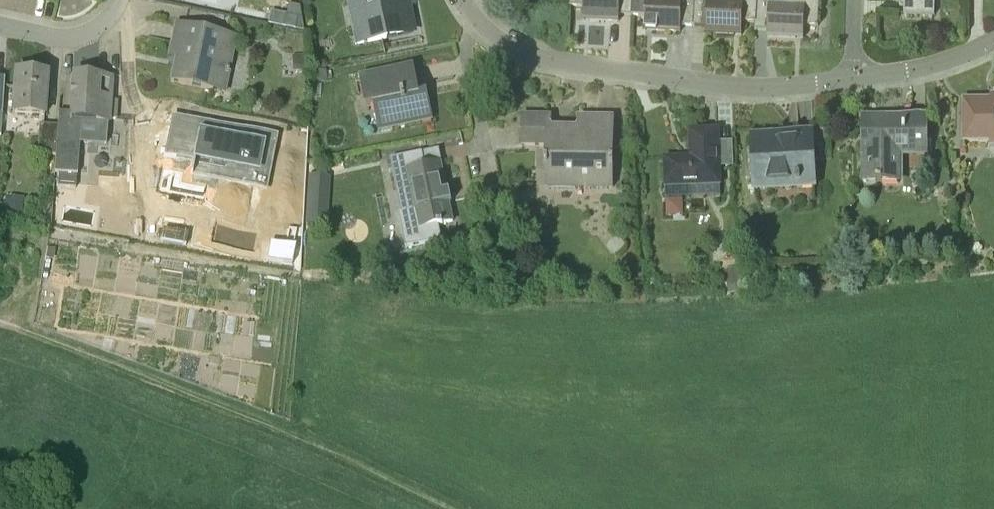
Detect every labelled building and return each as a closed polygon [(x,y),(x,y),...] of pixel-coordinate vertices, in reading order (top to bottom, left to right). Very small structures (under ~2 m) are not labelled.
[(413,31),(407,0),(346,0),(354,42),(413,31)] [(569,7),(583,7),(582,22),(619,24),(619,16),(632,17),(632,0),(570,0),(569,7)] [(695,0),(682,0),(682,2),(651,0),(632,0),(632,17),(644,18),(643,31),(680,33),(681,26),(693,27),(695,0)] [(757,0),(695,0),(693,27),(705,27),(705,34),(741,36),(742,22),(755,24),(756,0),(757,0)] [(755,24),(754,30),(768,31),(767,38),(802,40),(803,26),(817,27),(819,0),(788,0),(787,6),(769,5),(769,0),(757,0),(756,0),(755,24)] [(903,15),(933,15),(934,0),(904,0),(903,15)] [(225,93),(237,38),(176,26),(172,45),(178,46),(172,82),(225,93)] [(304,55),(294,55),(294,71),(304,71),(304,55)] [(418,94),(413,68),(360,79),(366,107),(374,105),(379,131),(432,121),(426,93),(418,94)] [(312,71),(312,81),(327,80),(326,70),(312,71)] [(43,118),(46,76),(15,73),(12,116),(43,118)] [(73,77),(70,115),(60,115),(61,113),(58,113),(57,127),(55,156),(53,187),(76,189),(79,141),(108,143),(109,125),(109,123),(109,119),(117,120),(118,101),(111,101),(112,79),(111,79),(110,88),(99,87),(100,79),(73,77)] [(964,100),(964,143),(989,143),(989,147),(993,147),(993,101),(964,100)] [(524,117),(523,145),(548,145),(547,188),(611,189),(612,118),(579,118),(579,127),(579,128),(578,145),(550,145),(550,128),(550,118),(524,117)] [(223,132),(175,122),(168,158),(164,157),(163,159),(192,165),(189,180),(192,181),(195,167),(229,173),(227,183),(264,190),(273,140),(276,141),(277,138),(248,133),(246,141),(222,136),(223,132)] [(925,158),(926,122),(891,122),(891,127),(863,126),(863,157),(862,157),(862,184),(902,185),(902,157),(925,158)] [(54,156),(57,127),(39,126),(37,155),(54,156)] [(690,197),(690,188),(719,187),(718,132),(691,132),(692,159),(666,159),(666,189),(667,198),(690,197)] [(784,138),(784,135),(752,137),(754,191),(814,188),(812,136),(784,138)] [(153,154),(134,153),(133,204),(164,205),(165,167),(153,167),(153,154)] [(424,167),(421,154),(421,153),(391,159),(394,174),(397,190),(408,188),(413,210),(399,213),(406,247),(442,240),(438,224),(452,221),(441,164),(424,167)] [(306,223),(327,224),(330,174),(308,172),(306,223)] [(487,181),(489,193),(499,191),(496,179),(487,181)] [(23,197),(5,196),(5,203),(1,203),(0,216),(4,216),(22,218),(23,197)] [(295,247),(273,242),(269,260),(294,265),(295,247)] [(724,270),(728,294),(742,292),(738,268),(724,270)]
